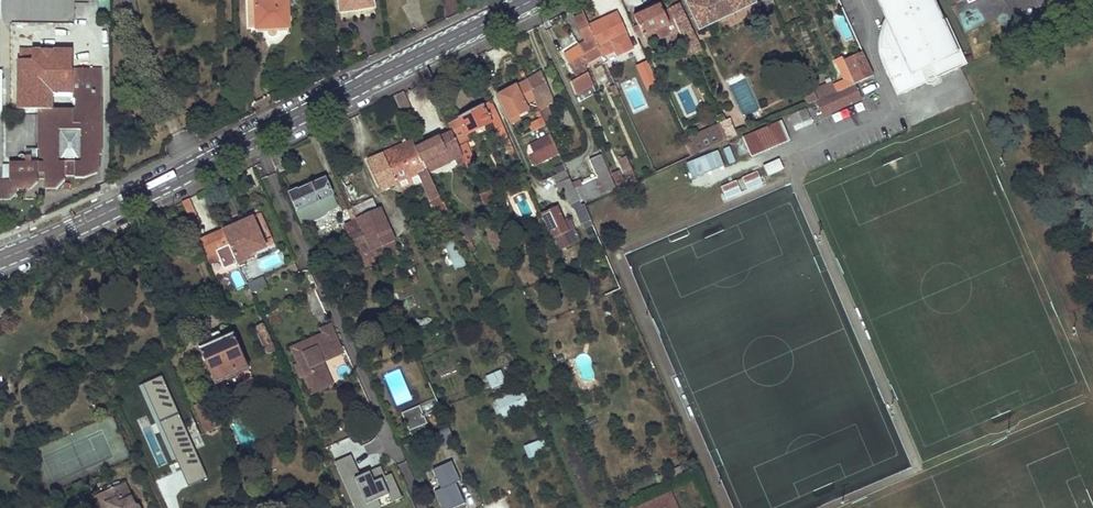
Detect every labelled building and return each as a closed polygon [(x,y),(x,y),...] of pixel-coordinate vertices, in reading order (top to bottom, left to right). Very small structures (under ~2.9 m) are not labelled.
[(247,29),(289,28),(288,25),(291,22),(291,17),(288,15),(288,0),(284,0),(269,0),(246,0),(247,29)] [(340,13),(354,11),(353,7),(374,4),(373,0),(338,0),(340,13)] [(699,31),(757,3),(756,0),(685,0),(684,1),(699,31)] [(762,1),(767,11),(775,7),(772,0),(764,0),(762,1)] [(897,96),(922,84),(920,79),(924,78),(927,84),(930,85),(932,84),(935,83),(936,82),(938,79),(935,73),(938,71),(941,76),(967,64),(947,19),(942,21),(932,0),(879,0),(886,16),(902,50),(893,54),(891,49),(878,50),(879,55),(881,60),(882,64),(897,96)] [(702,50),(679,3),(668,9),(675,25),(682,40),(688,54),(689,56),(702,50)] [(665,25),(668,24),(659,4),(634,16),(638,25),(632,28),(637,38),(646,34),(648,39),(656,41),(663,37),(667,30),(665,25)] [(589,26),(604,55),(629,44),(625,35),(627,34),(617,13),(589,26)] [(579,46),(588,63),(604,55),(589,26),(584,14),(574,19),(585,42),(579,46)] [(879,35),(878,42),(878,50),(891,49),(893,54),(902,50),(886,16),(883,22),(881,28),(879,35)] [(670,32),(676,43),(682,40),(675,25),(671,27),(670,32)] [(682,40),(676,43),(682,57),(688,54),(682,40)] [(588,63),(579,46),(564,56),(577,79),(588,73),(585,65),(588,63)] [(640,80),(652,75),(642,52),(634,55),(641,70),(636,72),(640,80)] [(844,62),(849,74),(854,84),(873,75),(863,54),(844,62)] [(616,66),(610,55),(605,58),(607,62),(605,63),(608,70),(616,66)] [(835,60),(843,77),(849,74),(844,62),(843,62),(840,57),(835,60)] [(16,69),(16,97),(72,97),(72,69),(16,69)] [(102,69),(73,69),(73,98),(81,98),(81,104),(101,104),(102,104),(102,94),(92,94),(92,77),(102,78),(102,69)] [(528,80),(533,100),(539,110),(554,102),(541,71),(528,80)] [(843,77),(832,82),(836,92),(854,84),(849,74),(843,77)] [(92,77),(92,94),(102,94),(102,78),(92,77)] [(533,100),(528,80),(498,97),(511,125),(521,120),(516,110),(533,100)] [(808,80),(799,84),(809,105),(816,101),(818,101),(813,90),(808,80)] [(813,90),(818,101),(836,92),(831,82),(813,90)] [(860,98),(854,84),(836,92),(818,101),(816,101),(823,115),(860,98)] [(615,85),(609,87),(613,96),(619,94),(615,85)] [(393,97),(401,114),(411,109),(403,92),(393,97)] [(1,179),(1,180),(0,180),(0,200),(10,200),(16,194),(16,189),(31,190),(38,183),(38,180),(38,176),(45,175),(45,179),(45,190),(57,190),(65,181),(65,177),(75,177),(74,179),(84,179),(97,174),(97,155),(101,155),(101,134),(99,134),(99,125),(101,125),(101,104),(81,104),(81,98),(73,98),(73,110),(44,110),(43,130),(40,129),(39,149),(36,149),(36,162),(10,162),(10,166),(10,169),(10,175),(1,176),(1,169),(1,119),(0,119),(0,179),(1,179)] [(447,124),(451,132),(462,156),(467,168),(476,164),(466,143),(471,141),(467,134),(491,122),(500,142),(508,139),(491,101),(447,124)] [(540,112),(543,117),(552,113),(549,106),(540,112)] [(789,116),(796,130),(812,123),(806,109),(789,116)] [(543,117),(546,125),(555,120),(552,113),(543,117)] [(720,125),(727,140),(737,136),(729,119),(724,121),(722,115),(717,118),(720,125)] [(589,118),(594,131),(600,128),(595,116),(589,118)] [(531,132),(545,125),(541,117),(527,124),(531,132)] [(790,142),(781,122),(743,138),(751,158),(790,142)] [(720,125),(716,126),(723,143),(727,141),(727,140),(720,125)] [(690,138),(697,155),(723,143),(716,126),(690,138)] [(416,149),(428,172),(455,159),(458,165),(464,162),(461,156),(462,156),(451,132),(416,149)] [(684,141),(691,158),(697,155),(690,138),(684,141)] [(508,139),(500,142),(505,152),(512,148),(508,139)] [(422,181),(437,214),(447,210),(444,202),(442,203),(428,172),(416,149),(412,141),(367,160),(381,190),(397,184),(400,191),(422,181)] [(723,149),(729,164),(735,162),(729,147),(723,149)] [(528,155),(533,166),(549,158),(544,148),(528,155)] [(287,169),(280,153),(272,157),(279,172),(287,169)] [(574,189),(580,203),(615,188),(600,155),(589,160),(597,179),(582,185),(574,189)] [(618,160),(627,178),(630,177),(634,175),(626,156),(618,160)] [(763,166),(768,177),(783,171),(778,160),(763,166)] [(612,173),(619,189),(626,186),(618,170),(612,173)] [(572,184),(566,171),(552,176),(559,192),(563,191),(570,205),(572,204),(582,225),(591,220),(584,204),(581,205),(580,203),(574,189),(572,184)] [(757,172),(742,178),(747,190),(762,183),(757,172)] [(332,194),(325,179),(289,196),(302,224),(308,221),(315,221),(325,217),(329,211),(338,207),(332,194)] [(580,181),(572,184),(574,189),(582,185),(580,181)] [(736,181),(721,187),(726,199),(741,192),(736,181)] [(480,196),(486,210),(497,205),(490,191),(480,196)] [(182,202),(193,227),(200,224),(188,199),(182,202)] [(394,240),(380,210),(375,212),(369,199),(351,208),(357,220),(356,221),(363,235),(375,230),(383,246),(394,240)] [(541,214),(552,239),(561,235),(562,238),(570,234),(558,206),(541,214)] [(356,221),(351,209),(348,211),(353,222),(345,226),(364,267),(375,262),(370,252),(363,235),(356,221)] [(260,216),(254,219),(267,247),(273,244),(260,216)] [(222,231),(237,264),(249,259),(247,256),(265,248),(252,218),(222,231)] [(495,251),(503,248),(491,221),(484,225),(495,251)] [(383,246),(375,230),(363,235),(370,252),(383,246)] [(200,241),(207,257),(206,257),(210,265),(220,260),(224,270),(237,264),(222,231),(200,241)] [(475,253),(467,235),(459,239),(467,256),(475,253)] [(454,239),(444,243),(455,270),(465,266),(454,239)] [(211,266),(216,275),(224,271),(219,261),(211,266)] [(240,270),(231,273),(235,288),(245,285),(240,270)] [(247,284),(251,294),(267,287),(263,277),(247,284)] [(276,351),(263,323),(256,326),(254,330),(265,353),(268,354),(276,351)] [(298,364),(304,377),(308,387),(329,378),(322,362),(320,357),(340,349),(330,325),(321,329),(323,334),(291,348),(298,364)] [(199,349),(215,385),(249,370),(233,333),(199,349)] [(414,350),(409,338),(403,341),(408,352),(414,350)] [(342,353),(340,349),(320,357),(322,362),(342,353)] [(304,377),(298,364),(295,366),(300,379),(304,377)] [(505,383),(500,372),(488,377),(493,388),(505,383)] [(159,377),(139,386),(186,484),(205,475),(159,377)] [(332,384),(329,378),(308,387),(311,394),(332,384)] [(529,406),(520,389),(496,401),(504,418),(529,406)] [(205,433),(222,426),(211,399),(194,406),(205,433)] [(403,414),(406,422),(422,415),(419,407),(403,414)] [(221,414),(224,421),(232,418),(228,411),(221,414)] [(411,429),(425,423),(422,415),(406,422),(410,430),(411,429)] [(544,440),(524,448),(527,458),(547,450),(544,440)] [(335,463),(355,507),(375,507),(379,506),(377,501),(388,495),(393,504),(403,499),(391,475),(385,478),(381,468),(360,477),(351,456),(335,463)] [(461,480),(453,461),(433,470),(442,489),(436,492),(443,507),(454,507),(466,503),(457,482),(461,480)] [(124,483),(120,485),(125,494),(130,496),(124,483)] [(139,507),(139,506),(137,505),(136,504),(134,505),(130,496),(125,494),(120,485),(94,497),(99,506),(102,507),(139,507)] [(669,494),(639,507),(676,507),(669,494)]
